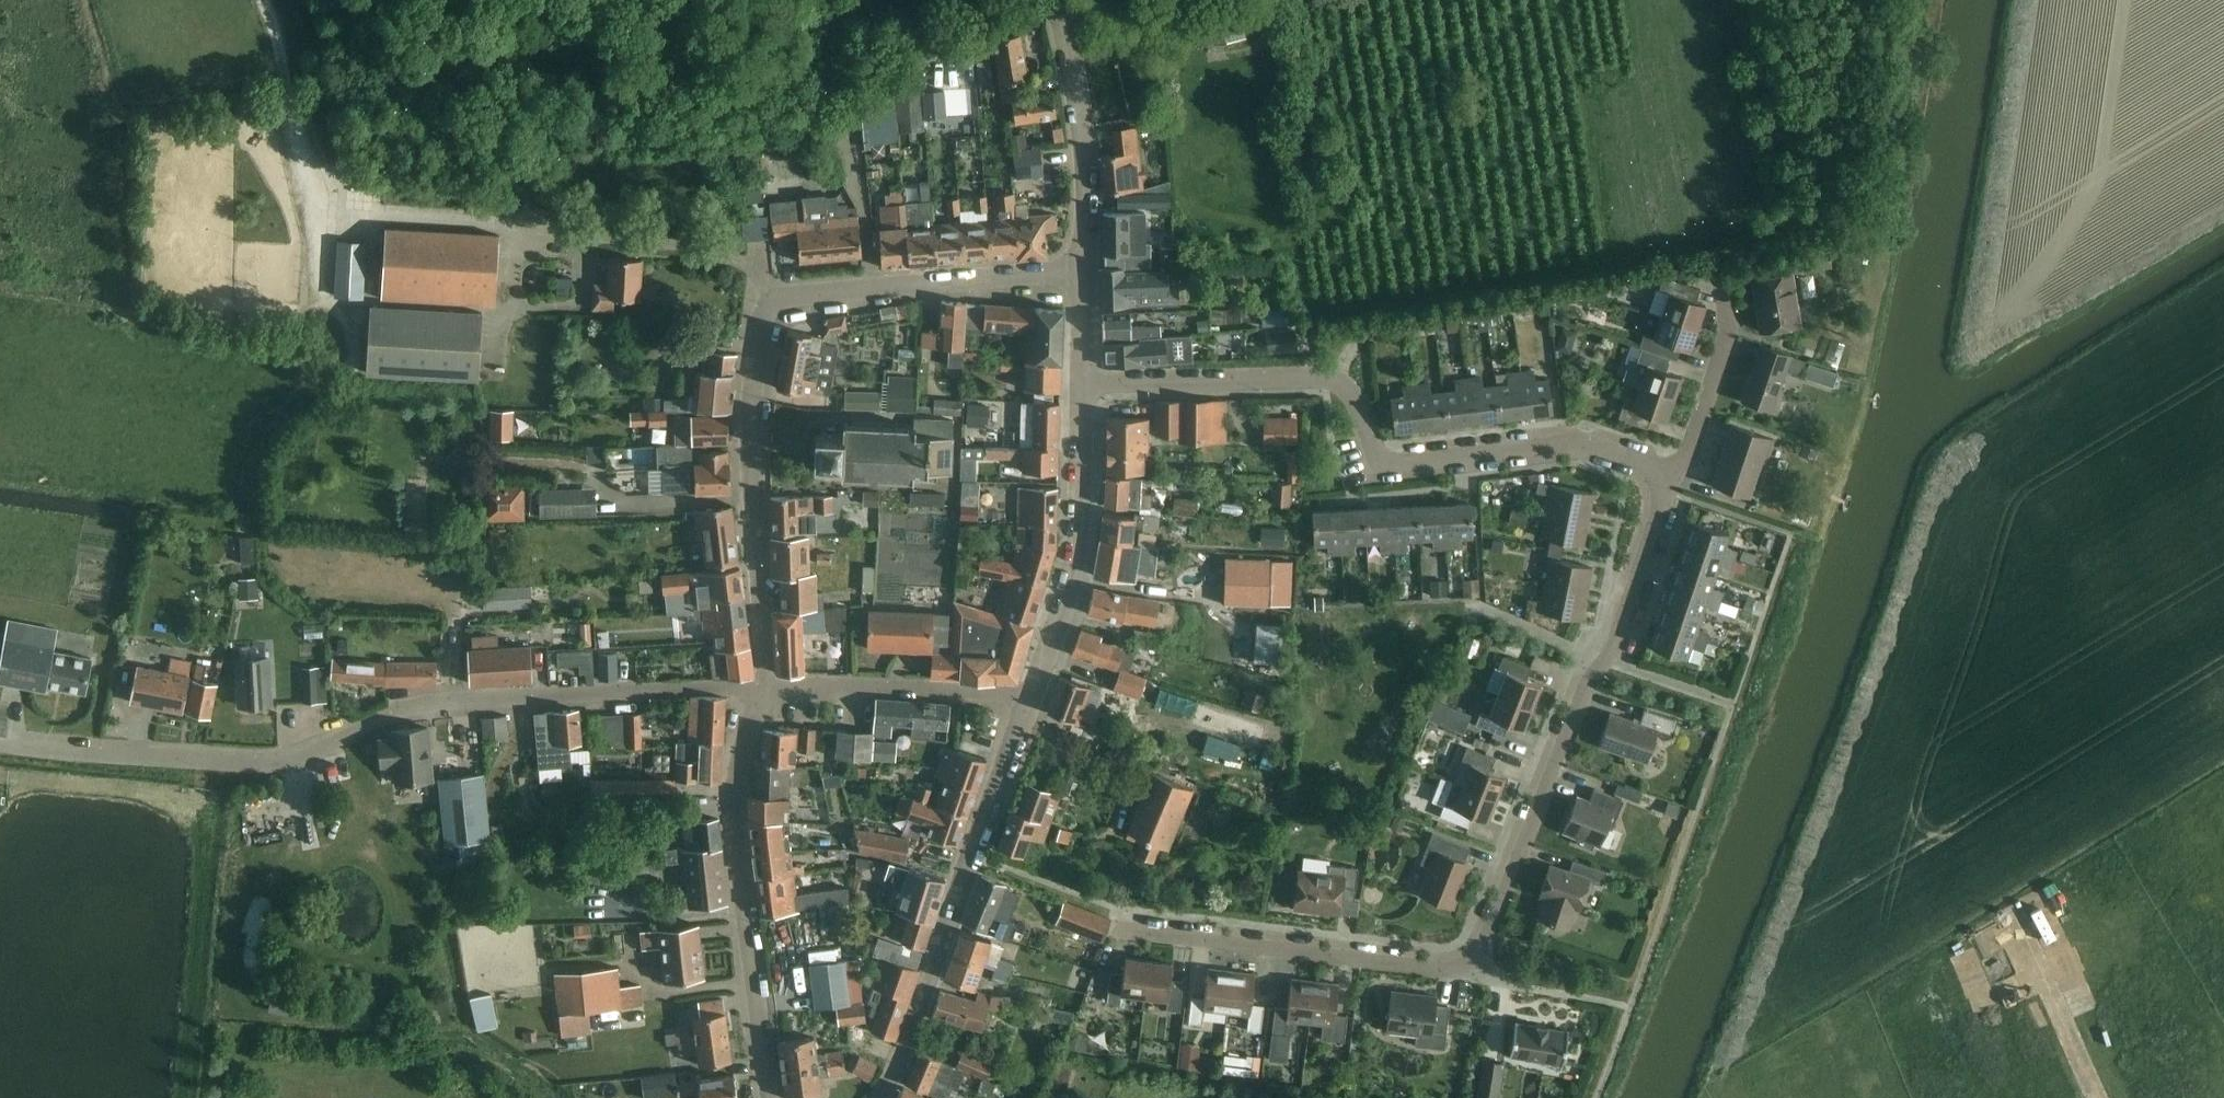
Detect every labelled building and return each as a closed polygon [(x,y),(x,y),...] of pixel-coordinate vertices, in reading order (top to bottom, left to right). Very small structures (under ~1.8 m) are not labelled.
[(1226,40),(1226,38),(1243,35),(1241,14),(1244,13),(1242,0),(1221,0),(1218,1),(1218,0),(1205,0),(1191,3),(1199,45),(1226,40)] [(993,37),(999,83),(1019,79),(1027,77),(1020,33),(993,37)] [(981,106),(995,104),(990,61),(976,62),(981,106)] [(1022,98),(1019,79),(999,83),(1002,103),(1012,101),(1015,121),(1055,114),(1052,93),(1022,98)] [(896,93),(899,131),(922,130),(918,81),(896,93)] [(968,88),(923,91),(925,118),(956,116),(956,111),(970,110),(968,88)] [(892,94),(861,113),(864,145),(890,142),(897,142),(892,94)] [(1115,153),(1099,155),(1104,192),(1113,191),(1143,188),(1142,175),(1146,175),(1145,169),(1141,169),(1136,126),(1113,128),(1115,153)] [(1024,132),(1012,134),(1013,146),(1025,145),(1024,132)] [(897,142),(890,142),(891,150),(899,150),(899,142),(897,142)] [(785,156),(796,154),(795,143),(784,145),(785,156)] [(885,144),(872,145),(872,157),(886,157),(885,144)] [(1042,173),(1038,148),(1011,153),(1016,177),(1042,173)] [(1143,188),(1113,191),(1113,205),(1117,205),(1117,207),(1170,206),(1169,179),(1143,188)] [(920,201),(903,203),(910,266),(937,264),(937,261),(936,261),(933,228),(932,228),(931,226),(932,225),(928,182),(919,183),(920,201)] [(910,266),(903,203),(901,187),(889,189),(889,193),(884,193),(885,205),(879,205),(882,230),(873,231),(874,249),(880,248),(881,266),(909,264),(909,266),(910,266)] [(763,189),(739,191),(740,204),(764,202),(763,189)] [(1018,254),(1015,217),(1013,192),(997,193),(999,219),(987,220),(991,256),(1010,255),(1017,254),(1018,254)] [(972,195),(973,212),(986,210),(984,194),(972,195)] [(860,256),(856,215),(848,216),(846,204),(836,205),(835,196),(823,198),(823,195),(802,198),(803,200),(770,203),(773,239),(797,237),(799,262),(860,256)] [(946,214),(958,213),(957,197),(944,198),(946,214)] [(764,205),(748,207),(749,216),(754,216),(765,215),(764,205)] [(1143,212),(1102,213),(1104,267),(1121,267),(1122,271),(1138,271),(1145,270),(1143,212)] [(1016,221),(1015,217),(1018,254),(1017,254),(1018,258),(1047,255),(1045,231),(1056,230),(1054,213),(1029,216),(1029,219),(1016,221)] [(767,214),(765,215),(754,216),(756,239),(770,238),(767,214)] [(754,216),(749,216),(741,217),(744,241),(756,239),(754,216)] [(991,256),(987,220),(959,222),(963,259),(991,256)] [(963,259),(959,222),(932,225),(931,226),(932,228),(933,228),(936,261),(937,261),(963,259)] [(499,234),(385,227),(381,297),(495,304),(499,234)] [(366,242),(339,240),(336,295),(363,296),(366,242)] [(1794,254),(1796,270),(1830,265),(1827,249),(1794,254)] [(639,299),(642,259),(610,257),(609,284),(595,283),(593,307),(614,309),(614,298),(639,299)] [(1179,269),(1145,270),(1138,271),(1122,271),(1121,267),(1104,267),(1099,267),(1100,308),(1180,306),(1179,269)] [(1792,273),(1752,279),(1760,330),(1800,324),(1792,273)] [(559,276),(557,293),(571,294),(572,277),(559,276)] [(1669,293),(1661,315),(1697,327),(1705,304),(1696,301),(1700,288),(1667,277),(1662,278),(1658,289),(1669,293)] [(926,331),(925,346),(949,347),(948,366),(962,366),(964,332),(966,302),(941,301),(939,332),(926,331)] [(966,302),(964,332),(983,333),(983,329),(1022,331),(1020,358),(1022,358),(1022,360),(1026,360),(1026,359),(1060,360),(1062,309),(985,303),(985,304),(967,302),(966,302)] [(1532,302),(1510,304),(1512,322),(1521,321),(1521,323),(1535,321),(1535,322),(1549,321),(1547,302),(1532,303),(1532,302)] [(905,304),(881,309),(884,321),(907,317),(905,304)] [(1642,323),(1652,327),(1659,307),(1649,304),(1642,323)] [(482,311),(371,305),(367,372),(478,378),(482,311)] [(1131,312),(1101,313),(1102,338),(1141,337),(1161,337),(1161,325),(1131,326),(1131,312)] [(1486,315),(1477,317),(1479,332),(1488,330),(1486,315)] [(1690,350),(1697,327),(1661,315),(1654,337),(1643,333),(1639,347),(1642,348),(1671,358),(1676,360),(1681,347),(1690,350)] [(847,327),(845,316),(823,320),(826,331),(847,327)] [(1458,319),(1447,320),(1448,332),(1460,331),(1458,319)] [(1166,326),(1167,345),(1183,344),(1182,326),(1166,326)] [(1562,326),(1555,349),(1570,353),(1576,330),(1562,326)] [(1266,350),(1295,347),(1293,327),(1264,330),(1266,350)] [(782,360),(777,386),(812,392),(813,391),(830,394),(839,346),(821,342),(822,337),(809,335),(787,331),(784,349),(782,360)] [(1824,351),(1834,352),(1837,333),(1827,332),(1824,351)] [(1624,334),(1620,358),(1633,360),(1637,336),(1624,334)] [(1165,337),(1161,337),(1141,337),(1141,340),(1102,342),(1103,363),(1166,361),(1165,337)] [(892,351),(910,352),(910,339),(893,338),(892,351)] [(1232,343),(1233,356),(1243,356),(1242,342),(1232,343)] [(1800,376),(1805,362),(1761,345),(1740,400),(1771,412),(1787,371),(1800,376)] [(1666,371),(1671,358),(1642,348),(1634,371),(1627,369),(1623,382),(1632,385),(1674,398),(1681,376),(1666,371)] [(733,390),(735,356),(708,354),(707,374),(696,374),(695,396),(689,395),(688,399),(664,399),(664,411),(666,411),(666,410),(694,410),(694,409),(731,411),(732,400),(733,400),(733,390)] [(1013,359),(1001,359),(1001,368),(1013,368),(1013,359)] [(1026,367),(1024,389),(1059,390),(1060,360),(1026,359),(1026,360),(1026,367)] [(1828,370),(1824,383),(1832,385),(1836,373),(1828,370)] [(1533,371),(1519,373),(1524,414),(1551,411),(1547,379),(1534,381),(1533,371)] [(1524,414),(1519,373),(1505,374),(1507,384),(1494,385),(1498,417),(1524,414)] [(890,376),(888,410),(916,411),(917,377),(890,376)] [(1498,417),(1494,385),(1482,387),(1481,378),(1468,379),(1472,420),(1498,417)] [(1472,420),(1468,379),(1454,381),(1455,390),(1443,391),(1446,423),(1472,420)] [(879,397),(880,382),(844,380),(843,395),(879,397)] [(1446,423),(1443,391),(1430,393),(1429,384),(1416,385),(1420,426),(1446,423)] [(1420,426),(1416,385),(1401,387),(1402,396),(1390,398),(1393,429),(1420,426)] [(1666,421),(1674,398),(1632,385),(1639,388),(1635,400),(1625,396),(1617,419),(1646,428),(1650,416),(1666,421)] [(935,398),(934,414),(961,415),(962,400),(935,398)] [(1179,402),(1157,402),(1157,435),(1180,435),(1180,441),(1211,440),(1211,400),(1179,400),(1179,402)] [(1021,403),(1020,448),(1058,448),(1059,404),(1021,403)] [(969,405),(967,423),(984,425),(985,406),(969,405)] [(1260,433),(1294,432),(1293,406),(1259,407),(1260,433)] [(512,410),(490,409),(490,439),(511,439),(512,410)] [(667,424),(666,411),(664,411),(631,412),(630,424),(649,424),(649,425),(667,424)] [(729,441),(728,414),(675,415),(676,444),(656,444),(692,443),(706,443),(706,442),(729,441)] [(1146,418),(1106,418),(1106,472),(1142,472),(1142,443),(1146,443),(1146,418)] [(914,419),(914,427),(842,424),(842,436),(816,435),(815,463),(841,464),(841,476),(937,480),(937,472),(951,472),(952,437),(953,420),(914,419)] [(1733,425),(1712,486),(1749,498),(1764,454),(1768,455),(1773,439),(1733,425)] [(618,452),(648,452),(648,436),(618,436),(618,452)] [(728,461),(727,450),(706,451),(706,443),(692,443),(656,444),(657,468),(664,468),(664,492),(695,491),(731,490),(730,461),(728,461)] [(1804,445),(1801,452),(1814,457),(1817,450),(1804,445)] [(606,447),(587,446),(587,461),(607,461),(606,447)] [(962,447),(962,457),(986,457),(1023,458),(1022,471),(1058,471),(1058,448),(1020,448),(986,448),(962,447)] [(978,499),(980,473),(958,472),(957,497),(978,499)] [(1148,479),(1106,476),(1104,504),(1140,506),(1142,483),(1148,483),(1148,479)] [(1174,480),(1153,479),(1153,487),(1174,488),(1174,480)] [(1290,485),(1273,483),(1271,504),(1288,506),(1290,485)] [(1551,485),(1546,512),(1589,520),(1594,493),(1551,485)] [(487,487),(487,516),(522,516),(521,487),(487,487)] [(1056,525),(1057,489),(1019,487),(1017,524),(1056,525)] [(568,488),(541,489),(541,516),(569,516),(568,488)] [(879,491),(867,491),(867,505),(879,505),(879,491)] [(944,505),(945,493),(910,492),(910,503),(944,505)] [(1445,504),(1469,504),(1469,492),(1445,492),(1445,504)] [(831,495),(770,498),(772,533),(814,531),(813,512),(832,511),(831,495)] [(1195,514),(1196,500),(1175,498),(1174,512),(1195,514)] [(977,517),(978,506),(960,505),(959,517),(977,517)] [(1470,505),(1443,506),(1445,548),(1458,547),(1457,537),(1472,537),(1470,505)] [(738,562),(732,506),(695,510),(699,539),(702,538),(706,566),(738,562)] [(1445,548),(1443,506),(1417,507),(1419,540),(1432,539),(1432,549),(1445,548)] [(1513,506),(1510,518),(1525,521),(1528,509),(1513,506)] [(1419,540),(1417,507),(1391,509),(1393,550),(1406,549),(1407,541),(1419,540)] [(1393,550),(1391,509),(1365,510),(1367,542),(1379,542),(1379,551),(1393,550)] [(1367,542),(1365,510),(1339,511),(1342,552),(1354,551),(1354,543),(1367,542)] [(1342,552),(1339,511),(1312,513),(1314,544),(1326,544),(1327,553),(1342,552)] [(1584,547),(1589,520),(1546,512),(1541,539),(1550,540),(1549,550),(1563,552),(1565,543),(1584,547)] [(1133,516),(1102,513),(1099,541),(1132,545),(1134,526),(1157,528),(1158,516),(1134,513),(1133,516)] [(1692,523),(1685,544),(1732,560),(1736,550),(1725,546),(1729,535),(1692,523)] [(972,573),(1004,581),(1007,576),(1044,587),(1055,548),(1056,525),(1017,524),(1017,547),(1010,562),(958,555),(957,571),(972,573)] [(1283,548),(1284,528),(1268,527),(1267,547),(1283,548)] [(240,563),(253,563),(252,535),(240,535),(240,563)] [(807,537),(771,539),(773,576),(780,575),(782,610),(801,609),(811,608),(824,606),(823,592),(816,592),(815,575),(808,575),(807,537)] [(1493,540),(1491,550),(1500,552),(1502,542),(1493,540)] [(1139,546),(1132,545),(1099,541),(1095,575),(1133,579),(1135,573),(1147,574),(1150,565),(1154,565),(1156,548),(1143,547),(1144,543),(1139,543),(1139,546)] [(1730,567),(1732,560),(1685,544),(1678,564),(1715,577),(1719,564),(1730,567)] [(1561,562),(1563,552),(1549,550),(1547,559),(1551,560),(1546,586),(1588,594),(1593,568),(1561,562)] [(831,562),(831,554),(818,555),(818,563),(831,562)] [(1225,558),(1223,604),(1268,605),(1270,560),(1225,558)] [(1712,586),(1715,577),(1678,564),(1671,584),(1720,601),(1723,590),(1712,586)] [(256,589),(255,567),(234,568),(235,590),(256,589)] [(743,596),(740,567),(663,575),(665,591),(667,591),(669,604),(667,604),(668,614),(688,613),(688,615),(694,615),(693,610),(717,608),(716,600),(743,596)] [(957,571),(956,586),(967,587),(968,577),(972,578),(972,573),(957,571)] [(1034,622),(1044,587),(1007,576),(1004,581),(995,612),(1034,622)] [(1478,579),(1464,580),(1465,596),(1479,596),(1478,579)] [(1447,580),(1431,581),(1432,597),(1448,596),(1447,580)] [(1720,601),(1671,584),(1664,604),(1702,618),(1706,606),(1717,609),(1720,601)] [(531,585),(483,588),(484,609),(532,606),(531,585)] [(1407,585),(1398,585),(1398,596),(1407,596),(1407,585)] [(1583,621),(1588,594),(1546,586),(1541,613),(1583,621)] [(1352,587),(1344,587),(1344,601),(1352,601),(1352,587)] [(1157,603),(1092,588),(1089,613),(1122,621),(1122,619),(1154,626),(1157,603)] [(746,621),(743,596),(716,600),(717,608),(693,610),(694,615),(688,615),(689,623),(703,622),(705,636),(713,635),(713,634),(725,633),(724,624),(746,621)] [(1323,597),(1314,597),(1314,610),(1323,610),(1323,597)] [(1017,679),(1034,622),(995,612),(954,601),(951,653),(957,653),(956,677),(1017,679)] [(1699,628),(1702,618),(1664,604),(1657,625),(1707,641),(1710,632),(1699,628)] [(804,673),(802,632),(825,631),(824,606),(811,608),(801,609),(782,610),(774,611),(776,674),(804,673)] [(869,610),(868,648),(933,650),(933,654),(941,653),(943,613),(869,610)] [(750,647),(746,621),(724,624),(725,633),(713,634),(713,635),(715,650),(750,647)] [(591,624),(581,624),(582,646),(592,645),(591,624)] [(1703,651),(1707,641),(1657,625),(1650,646),(1689,659),(1693,647),(1703,651)] [(1081,627),(1070,653),(1116,667),(1120,668),(1120,667),(1128,670),(1136,650),(1124,646),(1100,638),(1102,634),(1081,627)] [(1158,647),(1161,634),(1134,629),(1132,641),(1158,647)] [(608,632),(599,633),(601,647),(610,646),(608,632)] [(1469,634),(1462,653),(1474,657),(1481,639),(1469,634)] [(6,637),(0,670),(0,681),(45,689),(46,685),(85,692),(91,658),(53,651),(54,646),(6,637)] [(470,649),(472,683),(531,679),(529,646),(470,649)] [(753,676),(750,647),(715,650),(716,653),(709,654),(713,678),(753,676)] [(557,653),(558,666),(580,665),(581,673),(593,672),(592,651),(557,653)] [(599,653),(600,680),(617,679),(616,652),(599,653)] [(957,653),(951,653),(950,653),(941,653),(933,654),(932,676),(956,677),(957,653)] [(1495,667),(1486,689),(1499,693),(1532,707),(1541,685),(1526,679),(1531,667),(1503,655),(1498,668),(1495,667)] [(268,657),(238,659),(240,705),(271,703),(268,657)] [(386,684),(387,663),(332,658),(330,679),(386,684)] [(187,709),(187,710),(211,715),(218,681),(202,678),(205,663),(198,662),(196,661),(192,679),(187,709)] [(387,662),(387,663),(386,684),(386,685),(437,685),(437,662),(387,662)] [(138,665),(132,701),(182,710),(182,708),(187,709),(192,679),(188,678),(188,674),(169,670),(138,665)] [(316,666),(303,667),(304,702),(318,701),(316,666)] [(1120,668),(1113,686),(1138,696),(1146,677),(1128,670),(1120,667),(1120,668)] [(1090,687),(1061,676),(1049,711),(1089,725),(1095,708),(1085,705),(1090,687)] [(1266,692),(1249,687),(1244,706),(1261,710),(1266,692)] [(582,693),(582,703),(605,703),(605,693),(582,693)] [(1481,711),(1476,724),(1504,735),(1509,723),(1523,729),(1532,707),(1499,693),(1490,715),(1481,711)] [(723,743),(725,697),(704,696),(690,697),(688,741),(723,743)] [(1443,696),(1437,714),(1458,721),(1463,703),(1443,696)] [(949,726),(950,704),(878,698),(876,733),(893,734),(894,721),(913,723),(912,734),(930,736),(931,724),(949,726)] [(1611,712),(1599,745),(1646,761),(1657,729),(1673,734),(1678,719),(1645,708),(1640,722),(1611,712)] [(581,742),(578,710),(535,713),(540,766),(570,763),(569,743),(581,742)] [(591,748),(641,746),(640,712),(589,714),(591,748)] [(508,739),(506,715),(482,717),(484,741),(508,739)] [(814,751),(815,728),(778,725),(778,729),(763,728),(761,760),(806,766),(808,766),(808,759),(798,758),(798,761),(794,760),(795,750),(814,751)] [(380,740),(382,766),(395,765),(397,782),(432,779),(427,727),(393,730),(393,739),(380,740)] [(873,734),(873,732),(838,729),(836,756),(872,758),(873,734)] [(721,782),(723,743),(688,741),(688,742),(677,741),(675,780),(721,782)] [(1467,747),(1462,759),(1471,763),(1463,784),(1496,798),(1505,776),(1491,770),(1495,758),(1467,747)] [(986,761),(984,760),(956,750),(945,748),(936,776),(946,779),(942,791),(919,783),(915,797),(967,816),(986,761)] [(1276,759),(1274,768),(1280,774),(1288,772),(1291,764),(1285,757),(1276,759)] [(798,787),(806,766),(761,760),(756,760),(753,796),(749,795),(749,820),(790,822),(790,820),(783,821),(783,809),(789,809),(789,796),(789,786),(798,787)] [(607,768),(606,782),(627,784),(628,770),(607,768)] [(487,840),(490,839),(483,774),(439,778),(446,844),(459,842),(487,840)] [(1190,790),(1153,774),(1128,833),(1144,839),(1137,854),(1151,860),(1158,844),(1165,848),(1190,790)] [(840,775),(824,778),(826,789),(842,786),(840,775)] [(1445,802),(1440,815),(1468,826),(1473,814),(1487,820),(1496,798),(1463,784),(1453,781),(1445,802)] [(1048,824),(1039,821),(1051,791),(1029,783),(1018,811),(1012,809),(998,845),(1021,855),(1029,835),(1042,840),(1048,824)] [(1618,784),(1614,793),(1638,802),(1641,793),(1618,784)] [(1577,841),(1576,840),(1575,842),(1593,849),(1593,847),(1594,843),(1599,845),(1606,827),(1612,829),(1623,799),(1594,788),(1589,800),(1578,795),(1574,805),(1573,805),(1568,819),(1563,831),(1578,837),(1577,841)] [(958,844),(967,816),(915,797),(914,799),(902,795),(896,812),(931,824),(928,833),(958,844)] [(1399,798),(1395,808),(1406,812),(1410,802),(1399,798)] [(1668,803),(1664,813),(1677,817),(1681,807),(1668,803)] [(1395,814),(1390,827),(1401,832),(1407,819),(1395,814)] [(727,903),(718,818),(683,822),(686,850),(672,852),(673,861),(684,859),(690,907),(727,903)] [(791,831),(790,822),(749,820),(749,821),(753,855),(790,852),(790,849),(787,832),(791,831)] [(1073,830),(1061,827),(1057,839),(1070,842),(1073,830)] [(858,842),(854,828),(843,830),(847,845),(858,842)] [(905,860),(910,838),(854,828),(858,842),(860,851),(905,860)] [(1420,862),(1430,866),(1420,893),(1453,907),(1470,863),(1464,861),(1470,847),(1432,832),(1420,862)] [(487,840),(459,842),(461,859),(489,856),(487,840)] [(792,865),(790,852),(753,855),(755,874),(803,869),(802,864),(792,865)] [(1299,870),(1295,907),(1339,912),(1341,898),(1354,900),(1358,867),(1329,864),(1330,860),(1303,857),(1302,870),(1299,870)] [(1567,928),(1574,906),(1580,908),(1589,880),(1601,884),(1606,870),(1573,859),(1569,871),(1550,865),(1540,895),(1547,897),(1540,919),(1567,928)] [(933,921),(946,879),(909,868),(909,869),(889,862),(884,879),(891,881),(893,875),(905,879),(896,910),(933,921)] [(803,870),(803,869),(755,874),(761,916),(798,910),(798,909),(810,907),(819,906),(823,905),(850,902),(863,900),(861,885),(796,894),(793,871),(803,870)] [(1005,884),(982,875),(963,922),(1008,940),(1015,922),(1009,920),(1020,893),(1004,887),(1005,884)] [(1101,939),(1109,918),(1110,917),(1065,901),(1057,923),(1101,939)] [(850,902),(823,905),(827,937),(854,934),(850,902)] [(819,906),(810,907),(811,918),(820,917),(819,906)] [(924,948),(933,921),(896,910),(897,911),(889,936),(901,940),(901,941),(924,948)] [(661,946),(665,982),(704,978),(698,924),(641,930),(643,948),(661,946)] [(961,930),(954,953),(983,963),(995,968),(998,958),(1003,944),(991,940),(961,930)] [(879,937),(873,954),(884,958),(917,968),(922,952),(879,937)] [(954,953),(945,978),(974,988),(983,963),(954,953)] [(1144,996),(1149,960),(1126,957),(1124,972),(1111,971),(1107,1001),(1120,1003),(1121,993),(1144,996)] [(919,969),(917,968),(884,958),(868,1003),(873,1004),(869,1014),(877,1017),(872,1031),(894,1039),(919,969)] [(998,958),(995,968),(1010,974),(1014,963),(998,958)] [(857,959),(809,965),(815,1012),(838,1009),(840,1023),(866,1020),(857,959)] [(1172,963),(1149,960),(1144,996),(1168,999),(1166,1009),(1180,1010),(1184,980),(1171,978),(1172,963)] [(617,967),(555,973),(559,1013),(612,1007),(641,1004),(639,986),(619,988),(617,967)] [(1227,1012),(1232,970),(1208,967),(1204,997),(1192,996),(1189,1022),(1202,1024),(1204,1009),(1227,1012)] [(995,968),(991,979),(1006,984),(1010,974),(995,968)] [(1255,973),(1232,970),(1227,1012),(1249,1014),(1247,1029),(1261,1031),(1264,1005),(1251,1003),(1255,973)] [(1310,1022),(1315,981),(1292,978),(1288,1008),(1275,1006),(1272,1032),(1295,1035),(1297,1020),(1310,1022)] [(467,985),(474,1021),(497,1016),(489,980),(467,985)] [(1339,983),(1315,981),(1310,1022),(1323,1023),(1321,1038),(1344,1041),(1347,1015),(1335,1013),(1339,983)] [(977,999),(941,989),(933,1016),(981,1029),(990,1009),(1011,1009),(1011,995),(992,996),(979,992),(977,999)] [(1437,996),(1391,990),(1386,1030),(1416,1033),(1415,1044),(1444,1048),(1449,1006),(1436,1005),(1437,996)] [(666,1033),(667,1043),(705,1039),(729,1036),(725,1011),(723,998),(698,1001),(700,1015),(693,1016),(695,1033),(690,1033),(689,1029),(666,1033)] [(1017,1000),(1015,1010),(1049,1017),(1051,1007),(1017,1000)] [(612,1007),(559,1013),(561,1035),(571,1034),(591,1032),(590,1022),(613,1020),(612,1007)] [(1511,1055),(1561,1063),(1561,1064),(1563,1064),(1568,1030),(1567,1030),(1517,1022),(1517,1021),(1515,1021),(1510,1055),(1511,1055)] [(732,1060),(729,1036),(705,1039),(667,1043),(667,1044),(678,1042),(680,1054),(698,1051),(700,1065),(732,1060)] [(814,1037),(778,1042),(782,1070),(843,1061),(844,1061),(842,1050),(817,1054),(814,1037)] [(1183,1042),(1181,1066),(1196,1067),(1198,1043),(1183,1042)] [(906,1081),(943,1097),(948,1097),(953,1088),(957,1090),(966,1071),(919,1050),(906,1081)] [(989,1064),(963,1052),(958,1064),(984,1075),(989,1064)] [(1224,1055),(1222,1073),(1257,1078),(1260,1057),(1246,1055),(1246,1058),(1224,1055)] [(870,1079),(877,1065),(859,1056),(852,1071),(870,1079)] [(1477,1097),(1498,1097),(1504,1063),(1483,1060),(1478,1093),(1477,1097)] [(844,1061),(843,1061),(782,1070),(786,1097),(788,1097),(822,1093),(820,1076),(845,1072),(844,1061)] [(642,1076),(645,1097),(647,1097),(677,1094),(676,1082),(675,1072),(642,1076)] [(699,1091),(700,1097),(737,1097),(734,1074),(676,1082),(677,1094),(699,1091)] [(983,1078),(977,1091),(990,1096),(996,1083),(983,1078)] [(898,1097),(928,1097),(904,1086),(898,1097)]
